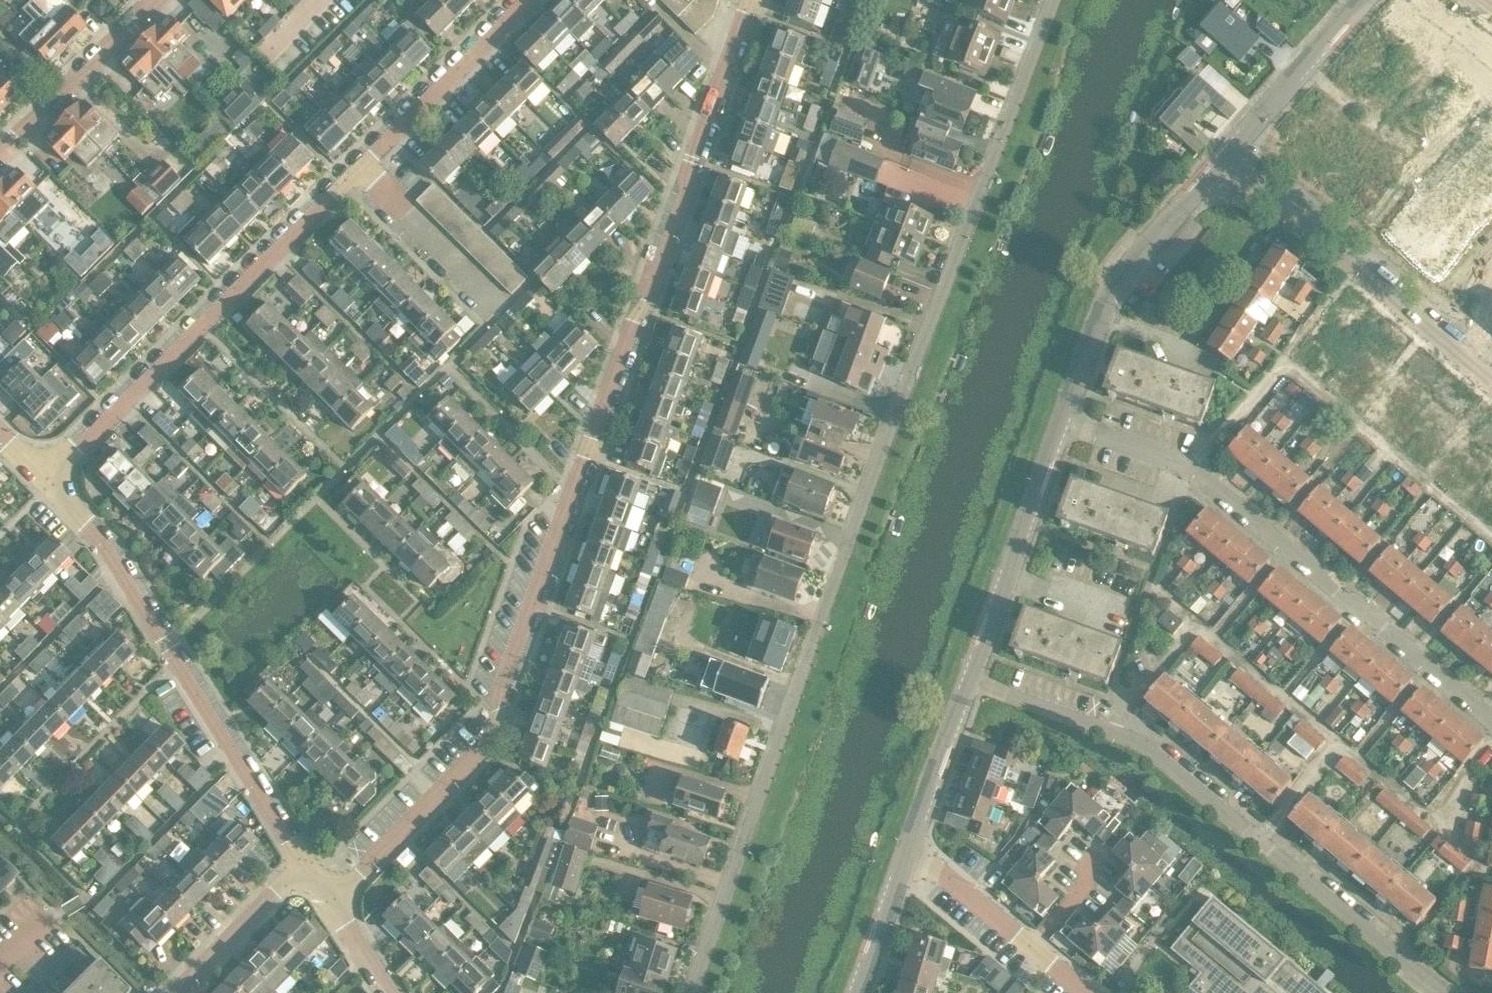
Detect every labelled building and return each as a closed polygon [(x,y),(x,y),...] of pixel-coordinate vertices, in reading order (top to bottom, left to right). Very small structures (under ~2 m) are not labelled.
[(32,4),(34,5),(71,43),(87,27),(67,8),(58,16),(42,0),(37,0),(32,4)] [(229,17),(245,2),(243,0),(212,0),(229,17)] [(290,2),(296,8),(304,0),(292,0),(290,2)] [(473,4),(469,0),(437,0),(436,1),(456,21),(473,4)] [(588,18),(570,0),(566,0),(551,15),(571,35),(579,42),(596,26),(588,18)] [(605,1),(603,0),(570,0),(588,18),(605,1)] [(662,1),(665,4),(697,35),(714,17),(721,0),(663,0),(662,1)] [(821,3),(813,0),(793,0),(787,16),(813,26),(821,3)] [(862,0),(852,0),(848,13),(857,16),(862,0)] [(1016,4),(1005,0),(970,0),(967,8),(1008,24),(1016,4)] [(1362,67),(1398,97),(1414,78),(1466,122),(1491,91),(1491,74),(1449,37),(1458,27),(1426,0),(1419,0),(1362,67)] [(439,37),(456,21),(436,1),(419,17),(439,37)] [(34,21),(19,36),(49,66),(56,58),(71,43),(34,5),(32,4),(30,2),(23,10),(34,21)] [(1221,5),(1201,28),(1240,62),(1260,39),(1221,5)] [(361,16),(368,23),(377,13),(371,7),(361,16)] [(625,21),(631,27),(640,19),(633,12),(625,21)] [(843,25),(852,28),(857,16),(848,13),(843,25)] [(554,51),(571,35),(551,15),(534,31),(554,51)] [(637,33),(643,39),(661,22),(655,15),(637,33)] [(268,24),(274,30),(282,21),(276,16),(268,24)] [(353,25),(359,31),(368,23),(361,16),(353,25)] [(157,28),(144,41),(166,62),(183,79),(186,81),(203,65),(193,56),(182,45),(190,36),(171,18),(170,19),(159,30),(158,29),(157,28)] [(1265,20),(1258,29),(1279,48),(1287,39),(1265,20)] [(622,36),(631,27),(625,21),(616,30),(622,36)] [(996,57),(1004,36),(962,21),(955,42),(996,57)] [(847,44),(852,28),(837,23),(831,39),(847,44)] [(259,33),(265,39),(274,30),(268,24),(259,33)] [(415,71),(432,54),(404,24),(386,42),(395,51),(415,71)] [(537,68),(554,51),(534,31),(517,48),(537,68)] [(804,56),(800,55),(805,40),(779,31),(771,54),(797,63),(802,64),(804,56)] [(627,56),(643,39),(637,33),(621,50),(627,56)] [(996,57),(955,42),(949,39),(941,59),(988,77),(996,57)] [(344,47),(338,41),(337,40),(328,50),(334,56),(344,47)] [(183,79),(166,62),(144,41),(132,53),(134,55),(122,67),(155,99),(164,89),(169,94),(175,88),(183,79)] [(665,60),(684,79),(701,62),(681,43),(665,60)] [(591,54),(598,61),(608,52),(601,45),(591,54)] [(243,47),(233,57),(243,66),(238,72),(241,74),(256,60),(243,47)] [(880,55),(861,48),(848,83),(867,90),(880,55)] [(1189,49),(1178,62),(1190,73),(1201,60),(1189,49)] [(326,65),(334,56),(328,50),(319,58),(326,65)] [(610,73),(627,56),(621,50),(604,67),(610,73)] [(378,67),(398,87),(415,71),(395,51),(386,60),(378,51),(370,58),(378,67)] [(684,79),(665,60),(657,52),(639,69),(647,77),(648,77),(668,96),(684,79)] [(583,63),(575,71),(582,78),(589,70),(593,67),(598,61),(591,54),(583,63)] [(789,85),(797,63),(771,54),(763,76),(789,85)] [(593,67),(589,70),(595,76),(601,82),(610,73),(604,67),(598,61),(593,67)] [(825,73),(834,76),(839,64),(830,61),(825,73)] [(506,81),(527,101),(544,84),(524,64),(506,81)] [(382,103),(398,87),(378,67),(369,76),(361,68),(354,75),(362,83),(362,84),(382,103)] [(565,95),(582,78),(575,71),(558,88),(565,95)] [(295,83),(301,90),(311,80),(304,73),(295,83)] [(830,88),(834,76),(825,73),(821,85),(830,88)] [(362,84),(362,83),(354,75),(344,85),(337,92),(345,100),(365,120),(382,103),(362,84)] [(919,112),(927,115),(949,124),(948,125),(955,127),(966,132),(981,95),(930,75),(924,88),(928,89),(919,112)] [(10,105),(19,95),(0,76),(0,115),(10,105)] [(781,107),(789,85),(763,76),(755,98),(781,107)] [(1237,109),(1200,76),(1177,102),(1172,98),(1165,106),(1170,110),(1161,120),(1199,153),(1212,139),(1195,124),(1212,104),(1229,118),(1237,109)] [(651,113),(668,96),(648,77),(647,77),(631,94),(651,113)] [(510,117),(527,101),(506,81),(490,98),(510,117)] [(188,83),(179,92),(185,97),(193,89),(188,83)] [(293,98),(301,90),(295,83),(286,91),(293,98)] [(594,90),(587,83),(578,92),(585,99),(594,90)] [(218,106),(235,122),(255,102),(238,86),(218,106)] [(634,129),(651,113),(631,94),(615,110),(634,129)] [(493,134),(510,117),(490,98),(473,115),(493,134)] [(773,129),(781,107),(755,98),(747,120),(773,129)] [(348,137),(365,120),(345,100),(328,117),(348,137)] [(119,137),(113,131),(86,103),(82,106),(80,104),(68,116),(104,152),(119,137)] [(809,117),(818,120),(823,108),(813,105),(809,117)] [(322,110),(305,127),(312,133),(308,137),(327,156),(331,152),(331,153),(348,137),(328,117),(322,110)] [(617,146),(634,129),(615,110),(598,127),(617,146)] [(861,141),(868,123),(838,112),(831,131),(861,141)] [(477,151),(493,134),(473,115),(457,131),(477,151)] [(927,131),(917,157),(956,172),(967,145),(950,139),(955,127),(948,125),(949,124),(927,115),(922,129),(927,131)] [(73,153),(88,168),(104,152),(68,116),(56,128),(58,130),(46,142),(64,162),(73,153)] [(814,132),(818,120),(809,117),(804,129),(814,132)] [(562,136),(569,143),(586,125),(580,119),(562,136)] [(200,159),(229,131),(218,120),(211,128),(209,126),(196,140),(197,141),(189,149),(200,159)] [(784,133),(773,129),(747,120),(739,142),(765,151),(776,155),(784,133)] [(248,129),(259,140),(266,133),(255,122),(248,129)] [(252,146),(259,140),(248,129),(241,135),(252,146)] [(460,167),(477,151),(457,131),(440,147),(460,167)] [(274,154),(298,178),(316,161),(291,136),(274,154)] [(553,159),(561,151),(569,143),(562,136),(554,144),(546,152),(553,159)] [(575,148),(582,155),(591,145),(584,139),(575,148)] [(757,174),(765,151),(739,142),(731,165),(757,174)] [(876,183),(884,160),(840,143),(831,166),(876,183)] [(443,184),(460,167),(440,147),(423,164),(443,184)] [(298,178),(274,154),(273,154),(267,148),(262,153),(257,153),(247,163),(256,172),(280,196),(298,178)] [(573,163),(582,155),(575,148),(566,157),(573,163)] [(793,161),(802,164),(806,153),(797,149),(793,161)] [(542,156),(532,168),(538,174),(545,167),(549,163),(542,156)] [(213,163),(224,174),(231,167),(220,157),(213,163)] [(140,176),(133,183),(139,189),(140,188),(155,203),(162,196),(163,197),(181,179),(163,161),(144,180),(140,176)] [(790,161),(784,177),(795,182),(801,165),(790,161)] [(526,162),(517,172),(529,184),(536,176),(538,174),(532,168),(526,162)] [(217,181),(224,174),(213,163),(206,170),(217,181)] [(542,181),(549,189),(565,172),(558,165),(542,181)] [(0,184),(0,200),(23,223),(27,226),(51,202),(38,189),(19,170),(18,170),(6,182),(5,180),(0,184)] [(256,172),(239,189),(263,213),(280,196),(256,172)] [(617,189),(638,209),(655,192),(635,172),(624,183),(616,174),(609,181),(617,190),(617,189)] [(714,202),(740,211),(748,188),(722,179),(714,202)] [(533,206),(533,205),(549,189),(542,181),(525,198),(533,206)] [(426,211),(443,193),(434,185),(417,202),(426,211)] [(139,189),(127,201),(142,216),(155,203),(140,188),(139,189)] [(245,231),(263,213),(239,189),(221,206),(245,231)] [(621,226),(638,209),(617,189),(617,190),(601,206),(621,226)] [(178,198),(189,209),(196,202),(185,191),(178,198)] [(434,219),(451,201),(443,193),(426,211),(434,219)] [(496,202),(503,209),(512,200),(505,193),(496,202)] [(182,216),(189,209),(178,198),(172,205),(182,216)] [(8,245),(10,243),(27,226),(23,223),(0,200),(0,237),(8,245)] [(443,228),(460,210),(451,201),(434,219),(443,228)] [(494,218),(503,209),(496,202),(487,211),(494,218)] [(732,233),(740,211),(714,202),(706,223),(732,233)] [(885,226),(927,242),(936,218),(895,202),(885,226)] [(228,248),(245,231),(221,206),(203,223),(228,248)] [(508,215),(515,221),(524,212),(517,206),(508,215)] [(584,222),(605,242),(621,226),(601,206),(591,216),(583,208),(576,216),(583,224),(584,222)] [(451,236),(469,219),(460,210),(443,228),(451,236)] [(780,225),(784,213),(775,210),(770,222),(780,225)] [(507,230),(515,221),(508,215),(500,223),(507,230)] [(210,265),(228,248),(203,223),(197,217),(177,238),(187,248),(190,244),(210,265)] [(67,218),(49,236),(65,252),(84,233),(67,218)] [(460,244),(477,227),(469,219),(451,236),(460,244)] [(349,261),(371,239),(354,221),(332,243),(349,261)] [(568,239),(588,259),(605,242),(584,222),(583,224),(574,233),(566,225),(559,232),(567,240),(568,239)] [(766,234),(775,237),(780,225),(770,222),(766,234)] [(740,235),(732,233),(706,223),(698,245),(724,255),(724,254),(733,257),(740,235)] [(917,265),(927,242),(885,226),(876,249),(874,248),(871,257),(892,266),(896,257),(917,265)] [(468,253),(486,235),(477,227),(460,244),(468,253)] [(477,261),(494,244),(486,235),(468,253),(477,261)] [(132,246),(142,256),(149,249),(139,239),(132,246)] [(366,278),(388,256),(371,239),(349,261),(366,278)] [(551,256),(571,276),(588,259),(568,239),(567,240),(551,256)] [(486,270),(503,252),(494,244),(477,261),(486,270)] [(754,265),(764,269),(772,248),(762,244),(754,265)] [(20,263),(0,245),(0,270),(7,276),(20,263)] [(716,276),(724,255),(698,245),(690,267),(716,277),(716,276)] [(1263,266),(1286,281),(1300,260),(1277,245),(1263,266)] [(1469,245),(1446,272),(1461,286),(1485,258),(1469,245)] [(136,263),(142,256),(132,246),(125,252),(136,263)] [(787,270),(793,253),(780,249),(774,266),(787,270)] [(495,278),(512,260),(503,252),(486,270),(495,278)] [(384,296),(406,274),(388,256),(366,278),(384,296)] [(554,293),(571,276),(551,256),(534,273),(554,293)] [(161,275),(186,299),(204,281),(180,257),(161,275)] [(1461,286),(1476,298),(1491,279),(1491,265),(1485,258),(1461,286)] [(503,286),(520,269),(512,260),(495,278),(503,286)] [(883,300),(893,274),(858,260),(855,269),(861,271),(854,288),(883,300)] [(322,288),(330,280),(312,262),(303,271),(322,288)] [(756,291),(764,269),(754,265),(746,288),(756,291)] [(1272,302),(1286,281),(1263,266),(1249,287),(1272,302)] [(716,276),(716,277),(690,267),(682,289),(708,299),(709,298),(713,285),(718,286),(721,277),(716,276)] [(520,269),(503,286),(512,295),(529,277),(520,269)] [(781,316),(793,283),(795,277),(774,269),(771,275),(760,308),(781,316)] [(97,280),(108,291),(114,284),(104,273),(97,280)] [(401,313),(423,291),(406,274),(384,296),(401,313)] [(168,316),(186,299),(161,275),(144,292),(168,316)] [(289,285),(307,303),(316,294),(298,276),(289,285)] [(1476,298),(1491,310),(1491,309),(1491,279),(1476,298)] [(101,297),(108,291),(97,280),(90,287),(101,297)] [(338,306),(349,295),(342,289),(340,290),(330,280),(322,288),(338,306)] [(1296,288),(1307,296),(1313,288),(1301,280),(1296,288)] [(1258,322),(1272,302),(1249,287),(1236,306),(1258,322)] [(748,313),(756,291),(746,288),(738,310),(748,313)] [(1301,306),(1307,296),(1296,288),(1289,298),(1301,306)] [(709,298),(708,299),(682,289),(674,312),(700,322),(705,308),(722,313),(725,304),(709,298)] [(412,336),(440,309),(423,291),(401,313),(412,324),(406,330),(412,336)] [(150,334),(168,316),(144,292),(127,310),(150,334)] [(519,301),(526,308),(535,299),(528,292),(519,301)] [(349,295),(338,306),(345,313),(356,302),(349,295)] [(517,317),(526,308),(519,301),(511,310),(517,317)] [(266,344),(287,322),(270,304),(248,326),(266,344)] [(322,322),(333,311),(326,304),(315,315),(322,322)] [(833,316),(828,330),(840,334),(839,337),(852,342),(853,341),(876,350),(877,348),(886,322),(844,306),(839,319),(833,316)] [(1245,342),(1258,322),(1236,306),(1222,327),(1245,342)] [(62,315),(73,326),(80,319),(69,308),(62,315)] [(440,309),(412,336),(413,337),(419,332),(435,348),(429,354),(438,364),(462,340),(454,332),(458,327),(440,309)] [(133,351),(150,334),(127,310),(109,327),(133,351)] [(743,325),(748,313),(738,310),(734,322),(743,325)] [(333,311),(322,322),(329,329),(340,318),(333,311)] [(66,332),(73,326),(62,315),(55,321),(66,332)] [(109,327),(101,319),(83,336),(91,345),(91,344),(115,368),(133,351),(109,327)] [(554,336),(582,363),(599,346),(571,319),(554,336)] [(1269,328),(1281,336),(1286,328),(1274,320),(1269,328)] [(13,344),(27,331),(18,322),(4,335),(13,344)] [(283,361),(304,339),(287,322),(266,344),(283,361)] [(373,340),(384,330),(377,323),(367,334),(373,340)] [(486,335),(493,342),(503,332),(496,325),(486,335)] [(1231,363),(1245,342),(1222,327),(1208,347),(1231,363)] [(1274,346),(1281,336),(1269,328),(1262,338),(1274,346)] [(384,330),(373,340),(380,347),(391,337),(384,330)] [(668,353),(694,362),(703,339),(677,330),(668,353)] [(301,379),(330,349),(312,331),(304,339),(283,361),(301,379)] [(828,332),(816,362),(828,366),(841,371),(837,383),(871,396),(881,370),(884,371),(890,354),(877,348),(876,350),(853,341),(852,342),(839,337),(828,332)] [(485,351),(493,342),(486,335),(469,352),(480,363),(488,354),(485,351)] [(566,380),(582,363),(554,336),(538,352),(546,360),(566,380)] [(357,357),(368,346),(361,339),(350,350),(357,357)] [(37,352),(29,344),(10,363),(18,370),(1,386),(19,404),(44,380),(27,363),(37,352)] [(98,385),(115,368),(91,344),(91,345),(74,361),(98,385)] [(368,346),(357,357),(364,364),(375,353),(368,346)] [(1255,348),(1249,357),(1262,365),(1267,357),(1255,348)] [(318,396),(347,366),(330,349),(301,379),(318,396)] [(762,357),(744,349),(739,364),(757,371),(762,357)] [(686,384),(687,383),(694,362),(668,353),(660,374),(686,384)] [(1215,388),(1129,357),(1121,354),(1116,368),(1110,366),(1106,377),(1112,379),(1107,393),(1201,427),(1215,388)] [(717,370),(726,373),(730,361),(721,358),(717,370)] [(412,359),(402,369),(408,375),(418,366),(412,359)] [(549,396),(566,380),(546,360),(529,377),(549,396)] [(335,413),(365,384),(347,366),(318,396),(335,413)] [(549,396),(529,377),(521,369),(504,386),(532,413),(549,396)] [(722,385),(726,373),(717,370),(713,381),(722,385)] [(199,410),(221,388),(203,371),(181,392),(199,410)] [(44,380),(19,404),(37,421),(53,405),(62,414),(81,394),(73,386),(70,390),(52,372),(44,380)] [(726,401),(747,409),(758,381),(736,373),(726,401)] [(396,374),(385,385),(392,392),(403,381),(396,374)] [(691,385),(687,383),(686,384),(660,374),(652,396),(679,406),(679,405),(683,392),(688,394),(691,385)] [(353,431),(375,409),(383,402),(365,384),(335,413),(353,431)] [(209,435),(238,406),(221,388),(199,410),(192,417),(209,435)] [(687,408),(679,405),(679,406),(652,396),(644,419),(670,428),(671,426),(675,414),(683,417),(687,408)] [(448,437),(467,417),(451,401),(431,420),(448,436),(448,437)] [(737,438),(747,409),(726,401),(716,430),(737,438)] [(701,413),(710,417),(715,405),(705,402),(701,413)] [(810,402),(802,424),(813,428),(811,433),(840,444),(844,432),(855,436),(861,420),(822,405),(821,406),(810,402)] [(227,452),(256,424),(238,406),(209,435),(227,452)] [(154,420),(171,437),(180,429),(162,411),(154,420)] [(706,429),(710,417),(701,413),(697,426),(706,429)] [(1277,426),(1284,417),(1278,413),(1271,421),(1277,426)] [(457,461),(484,434),(467,417),(448,437),(448,436),(440,444),(457,461)] [(1284,417),(1277,426),(1285,432),(1292,423),(1284,417)] [(681,430),(671,426),(670,428),(644,419),(636,440),(669,451),(673,440),(677,441),(681,430)] [(252,463),(273,441),(256,424),(227,452),(244,470),(252,463)] [(147,426),(139,434),(150,444),(157,452),(164,444),(147,426)] [(1244,466),(1264,442),(1247,429),(1228,453),(1244,466)] [(811,433),(800,462),(840,477),(847,459),(836,455),(840,444),(811,433)] [(482,470),(501,450),(484,434),(457,461),(474,478),(482,470)] [(703,465),(725,473),(735,445),(713,437),(703,465)] [(188,456),(199,445),(193,438),(182,449),(188,456)] [(1308,439),(1301,447),(1307,453),(1315,443),(1314,442),(1309,438),(1308,439)] [(670,452),(669,451),(636,440),(628,463),(653,472),(651,476),(660,479),(670,452)] [(269,480),(291,458),(273,441),(252,463),(269,480)] [(1260,479),(1279,455),(1264,442),(1244,466),(1260,479)] [(1315,443),(1307,453),(1313,458),(1321,448),(1316,444),(1315,443)] [(141,467),(157,452),(150,444),(134,460),(124,450),(99,474),(116,492),(141,467)] [(199,445),(188,456),(195,463),(206,452),(199,445)] [(685,457),(694,461),(699,449),(689,446),(685,457)] [(419,466),(425,460),(415,450),(409,457),(419,466)] [(498,486),(517,467),(501,450),(482,470),(497,485),(498,486)] [(172,472),(183,461),(176,454),(166,465),(172,472)] [(1276,491),(1295,468),(1279,455),(1260,479),(1276,491)] [(681,470),(679,475),(687,477),(688,478),(690,473),(694,461),(685,457),(681,470)] [(291,458),(269,480),(287,498),(308,476),(291,458)] [(399,459),(392,465),(406,478),(412,472),(399,459)] [(435,483),(442,476),(425,460),(419,466),(435,483)] [(183,461),(172,472),(179,479),(190,468),(183,461)] [(134,510),(159,485),(141,467),(116,492),(134,510)] [(507,510),(534,483),(517,467),(498,486),(497,485),(489,493),(507,510)] [(1295,468),(1276,491),(1292,505),(1311,481),(1295,468)] [(836,487),(798,472),(787,503),(825,517),(836,487)] [(1342,482),(1348,487),(1356,478),(1350,472),(1342,482)] [(223,490),(234,480),(227,473),(216,484),(223,490)] [(649,486),(642,484),(616,474),(608,496),(634,506),(639,493),(646,495),(649,486)] [(366,485),(358,476),(343,490),(352,499),(347,504),(353,511),(350,514),(361,524),(364,521),(384,502),(366,485)] [(442,476),(435,483),(449,496),(455,489),(442,476)] [(1348,487),(1354,492),(1362,482),(1356,478),(1348,487)] [(159,485),(134,510),(151,528),(183,497),(165,479),(159,485)] [(413,485),(423,495),(429,489),(419,479),(413,485)] [(234,480),(223,490),(230,497),(241,487),(234,480)] [(702,481),(693,506),(715,514),(725,489),(702,481)] [(1168,517),(1129,502),(1075,483),(1070,497),(1063,495),(1060,505),(1065,507),(1060,521),(1155,555),(1168,517)] [(207,507),(218,496),(211,489),(200,499),(207,507)] [(429,489),(423,495),(436,508),(442,502),(429,489)] [(1316,526),(1335,502),(1320,489),(1300,513),(1316,526)] [(664,516),(672,519),(673,520),(682,494),(673,491),(664,516)] [(218,496),(207,507),(214,513),(225,503),(218,496)] [(627,528),(634,506),(608,496),(600,518),(627,528)] [(168,545),(193,520),(200,514),(183,497),(151,528),(168,545)] [(1380,498),(1372,508),(1378,513),(1386,503),(1380,498)] [(459,507),(468,516),(475,508),(466,499),(459,507)] [(381,538),(400,518),(384,502),(364,521),(381,538)] [(1331,538),(1351,515),(1335,502),(1316,526),(1331,538)] [(1386,503),(1378,513),(1384,518),(1392,508),(1386,503)] [(251,519),(259,526),(269,515),(262,508),(251,519)] [(475,508),(468,516),(485,534),(493,526),(475,508)] [(1204,545),(1224,522),(1208,509),(1189,531),(1204,545)] [(243,542),(254,531),(234,512),(228,519),(237,528),(233,532),(243,542)] [(455,529),(463,521),(454,512),(446,520),(455,529)] [(1347,551),(1366,527),(1351,515),(1331,538),(1347,551)] [(667,531),(672,519),(664,516),(659,529),(667,531)] [(397,555),(417,535),(400,518),(381,538),(397,555)] [(633,531),(626,528),(627,528),(600,518),(592,540),(619,550),(618,551),(625,553),(633,531)] [(186,563),(211,538),(193,520),(168,545),(186,563)] [(463,521),(455,529),(473,546),(481,538),(463,521)] [(809,564),(813,554),(819,535),(780,522),(770,551),(809,564)] [(1220,558),(1239,535),(1224,522),(1204,545),(1220,558)] [(1366,527),(1347,551),(1362,564),(1382,540),(1366,527)] [(417,535),(397,555),(413,571),(438,546),(440,544),(424,528),(417,535)] [(1419,547),(1427,538),(1421,532),(1413,542),(1419,547)] [(1235,571),(1255,549),(1239,535),(1220,558),(1235,571)] [(34,554),(54,574),(71,556),(51,536),(34,554)] [(221,581),(247,555),(231,539),(221,549),(211,538),(186,563),(203,581),(212,572),(221,581)] [(1427,538),(1419,547),(1425,552),(1433,543),(1427,538)] [(618,551),(619,550),(592,540),(584,563),(611,572),(618,551)] [(438,546),(413,571),(430,588),(439,580),(442,583),(453,582),(461,574),(461,562),(448,550),(442,550),(438,546)] [(1387,585),(1407,561),(1391,548),(1371,572),(1387,585)] [(1255,549),(1235,571),(1251,585),(1270,562),(1255,549)] [(651,550),(647,560),(656,563),(660,553),(651,550)] [(37,591),(54,574),(34,554),(17,571),(37,591)] [(1182,570),(1190,561),(1185,556),(1177,566),(1182,570)] [(1444,567),(1450,573),(1458,564),(1452,558),(1444,567)] [(797,602),(805,577),(807,573),(767,559),(758,589),(797,602)] [(639,582),(649,585),(656,563),(647,560),(639,582)] [(1190,561),(1182,570),(1190,576),(1198,567),(1190,561)] [(1423,574),(1422,573),(1407,561),(1387,585),(1403,598),(1423,574)] [(618,575),(611,572),(584,563),(576,584),(611,597),(618,575)] [(1458,564),(1450,573),(1456,578),(1464,568),(1458,564)] [(692,576),(670,568),(665,581),(687,589),(692,576)] [(1276,606),(1295,582),(1279,569),(1260,592),(1276,606)] [(36,591),(37,591),(17,571),(0,589),(19,609),(30,598),(36,604),(43,597),(36,591)] [(1403,598),(1418,611),(1438,587),(1423,574),(1403,598)] [(74,594),(82,601),(99,584),(91,576),(81,586),(72,577),(64,584),(74,594)] [(632,604),(641,607),(649,585),(639,582),(632,604)] [(1214,596),(1222,587),(1216,582),(1208,591),(1214,596)] [(1291,619),(1311,595),(1295,582),(1276,606),(1291,619)] [(600,624),(610,597),(611,597),(576,584),(568,608),(593,617),(591,621),(600,624)] [(649,616),(630,673),(646,678),(651,664),(678,590),(661,584),(649,616)] [(1222,587),(1214,596),(1220,602),(1228,593),(1222,587)] [(1438,587),(1418,611),(1434,625),(1454,601),(1438,587)] [(19,609),(0,589),(0,623),(3,626),(19,609)] [(96,615),(113,598),(104,589),(88,607),(96,615)] [(1307,631),(1326,608),(1311,595),(1291,619),(1307,631)] [(354,635),(373,615),(356,599),(351,604),(343,596),(329,610),(354,635)] [(113,598),(96,615),(105,623),(121,605),(113,598)] [(56,610),(65,619),(73,610),(64,602),(56,610)] [(636,620),(641,607),(632,604),(627,617),(636,620)] [(1326,608),(1307,631),(1322,644),(1342,621),(1326,608)] [(1459,646),(1478,622),(1463,609),(1443,632),(1459,646)] [(57,627),(65,619),(56,610),(48,618),(57,627)] [(1169,611),(1159,623),(1174,636),(1184,624),(1169,611)] [(1108,685),(1122,646),(1028,612),(1023,626),(1016,623),(1013,634),(1019,636),(1014,651),(1108,685)] [(370,651),(389,631),(373,615),(354,635),(370,651)] [(1255,630),(1263,621),(1256,615),(1249,625),(1255,630)] [(70,624),(79,633),(87,625),(78,616),(70,624)] [(764,619),(750,660),(781,672),(789,652),(791,653),(796,641),(793,640),(797,631),(764,619)] [(1263,621),(1255,630),(1261,635),(1269,626),(1263,621)] [(1491,637),(1491,633),(1478,622),(1459,646),(1474,658),(1491,637)] [(71,641),(79,633),(70,624),(63,632),(71,641)] [(588,658),(593,644),(604,648),(609,636),(578,625),(577,628),(570,626),(562,649),(588,658)] [(1348,665),(1367,642),(1352,629),(1333,652),(1348,665)] [(387,668),(406,648),(389,631),(370,651),(379,660),(373,666),(380,673),(386,667),(387,668)] [(99,652),(118,671),(135,653),(116,635),(99,652)] [(22,645),(31,654),(39,645),(30,636),(22,645)] [(1192,647),(1215,666),(1224,656),(1200,636),(1192,647)] [(1491,668),(1491,637),(1474,658),(1489,671),(1491,668)] [(1280,651),(1286,656),(1294,647),(1288,642),(1280,651)] [(1363,678),(1383,655),(1367,642),(1348,665),(1363,678)] [(24,661),(31,654),(22,645),(15,652),(24,661)] [(1268,654),(1278,662),(1284,655),(1274,647),(1268,654)] [(1294,647),(1286,656),(1292,661),(1300,652),(1294,647)] [(403,685),(423,665),(406,648),(387,668),(396,677),(390,683),(397,690),(403,684),(403,685)] [(324,665),(330,658),(321,649),(314,655),(324,665)] [(598,661),(588,658),(562,649),(554,670),(580,680),(580,679),(585,667),(595,671),(598,661)] [(37,658),(46,667),(54,659),(45,650),(37,658)] [(101,688),(118,671),(99,652),(82,669),(101,688)] [(609,666),(618,669),(622,657),(613,654),(609,666)] [(1379,691),(1398,668),(1383,655),(1363,678),(1379,691)] [(38,675),(46,667),(37,658),(29,666),(38,675)] [(330,658),(324,665),(333,674),(339,667),(330,658)] [(701,688),(759,709),(770,680),(711,660),(701,688)] [(311,678),(318,671),(308,661),(301,669),(311,678)] [(420,701),(439,681),(423,665),(403,685),(420,701)] [(613,681),(618,669),(609,666),(604,677),(613,681)] [(1398,668),(1379,691),(1394,704),(1413,682),(1398,668)] [(84,705),(101,688),(82,669),(65,686),(84,705)] [(1231,680),(1278,718),(1286,708),(1240,669),(1231,680)] [(590,683),(580,679),(580,680),(554,670),(546,693),(572,702),(576,691),(586,694),(590,683)] [(318,671),(311,678),(320,687),(327,680),(318,671)] [(288,700),(263,675),(246,693),(254,701),(251,704),(268,721),(288,700)] [(1328,675),(1321,685),(1326,689),(1327,690),(1335,680),(1328,675)] [(653,684),(644,681),(629,676),(613,722),(613,723),(625,727),(661,739),(677,692),(654,684),(653,684)] [(1208,752),(1228,729),(1166,677),(1146,700),(1174,723),(1170,728),(1179,735),(1183,731),(1208,752)] [(1335,680),(1327,690),(1332,695),(1340,685),(1337,682),(1335,680)] [(439,681),(420,701),(437,718),(456,698),(439,681)] [(357,698),(364,691),(354,682),(347,688),(357,698)] [(3,692),(12,701),(20,693),(11,684),(3,692)] [(67,722),(84,705),(65,686),(48,703),(67,722)] [(1419,725),(1438,702),(1422,689),(1403,712),(1419,725)] [(357,698),(366,706),(372,699),(364,691),(357,698)] [(12,701),(3,692),(0,695),(0,705),(4,709),(12,701)] [(564,725),(572,702),(546,693),(538,715),(564,725)] [(305,717),(304,716),(295,707),(301,701),(294,694),(288,700),(268,721),(285,737),(305,717)] [(344,711),(351,704),(342,694),(335,701),(344,711)] [(593,710),(602,713),(606,701),(597,698),(593,710)] [(1351,710),(1357,715),(1365,706),(1359,700),(1351,710)] [(1434,738),(1453,715),(1438,702),(1419,725),(1434,738)] [(50,739),(67,722),(48,703),(32,720),(50,739)] [(351,704),(344,711),(353,720),(360,713),(351,704)] [(1365,706),(1357,715),(1363,720),(1372,711),(1365,706)] [(1338,707),(1325,722),(1334,729),(1346,714),(1338,707)] [(322,733),(329,726),(311,709),(304,716),(305,717),(285,737),(302,754),(322,733)] [(593,735),(602,713),(593,710),(585,732),(593,735)] [(391,731),(398,724),(387,714),(381,721),(391,731)] [(556,746),(564,725),(538,715),(530,737),(556,746)] [(1316,750),(1317,751),(1326,741),(1294,715),(1286,725),(1297,734),(1288,744),(1307,760),(1316,750)] [(1449,751),(1469,728),(1453,715),(1434,738),(1449,751)] [(34,756),(50,739),(32,720),(15,737),(34,756)] [(613,723),(613,722),(608,721),(601,741),(618,746),(625,727),(613,723)] [(752,731),(729,723),(718,755),(741,763),(752,731)] [(398,724),(391,731),(400,740),(407,733),(398,724)] [(148,743),(168,763),(185,747),(164,726),(148,743)] [(322,733),(302,754),(318,770),(339,750),(338,749),(345,742),(329,726),(322,733)] [(377,743),(384,736),(375,727),(368,734),(377,743)] [(1469,728),(1449,751),(1465,764),(1484,741),(1469,728)] [(1228,729),(1208,752),(1237,776),(1233,780),(1242,787),(1246,783),(1274,807),(1293,783),(1228,729)] [(585,757),(593,735),(585,732),(576,754),(585,757)] [(1398,750),(1406,740),(1400,735),(1392,744),(1398,750)] [(405,774),(414,766),(402,754),(384,736),(377,743),(375,745),(405,774)] [(34,756),(15,737),(0,752),(0,756),(17,773),(34,756)] [(548,768),(556,746),(530,737),(522,759),(548,768)] [(1020,754),(995,746),(975,739),(971,750),(977,752),(970,773),(1003,785),(1010,766),(1015,767),(1020,754)] [(1398,750),(1404,754),(1412,745),(1406,740),(1398,750)] [(153,779),(168,763),(148,743),(132,759),(153,779)] [(339,750),(318,770),(335,787),(355,767),(354,766),(339,750)] [(580,773),(585,757),(576,754),(571,769),(580,773)] [(17,773),(0,756),(0,790),(17,773)] [(1336,767),(1360,787),(1369,776),(1345,757),(1336,767)] [(137,796),(153,779),(132,759),(116,775),(137,796)] [(351,803),(356,799),(364,807),(376,795),(376,788),(372,784),(376,780),(376,773),(361,759),(354,766),(355,767),(335,787),(351,803)] [(1428,774),(1429,775),(1436,766),(1430,761),(1422,770),(1418,767),(1404,783),(1413,791),(1428,774)] [(202,768),(197,773),(187,763),(178,772),(188,782),(198,791),(211,778),(202,768)] [(1429,775),(1434,780),(1442,771),(1436,766),(1429,775)] [(515,808),(531,792),(534,795),(545,783),(521,771),(516,776),(511,772),(494,789),(514,809),(515,808)] [(996,805),(1003,785),(970,773),(962,793),(996,805)] [(121,812),(137,796),(116,775),(100,791),(121,812)] [(1032,775),(1026,793),(1038,798),(1045,779),(1032,775)] [(1046,775),(1042,788),(1051,790),(1055,777),(1046,775)] [(685,779),(676,806),(719,820),(728,792),(685,779)] [(166,784),(157,793),(167,802),(176,794),(166,784)] [(1076,820),(1092,800),(1072,784),(1056,803),(1076,820)] [(215,785),(189,811),(196,818),(205,827),(214,817),(207,810),(222,795),(223,794),(215,785)] [(523,816),(515,808),(514,809),(494,789),(478,805),(506,833),(523,816)] [(1418,835),(1423,839),(1432,828),(1385,790),(1376,800),(1399,819),(1418,835)] [(105,828),(121,812),(100,791),(84,807),(105,828)] [(994,826),(989,824),(996,805),(962,793),(955,814),(967,819),(963,830),(989,840),(994,826)] [(1026,793),(1022,805),(1034,809),(1038,798),(1026,793)] [(176,794),(167,802),(177,812),(186,804),(176,794)] [(222,795),(207,810),(214,817),(216,819),(231,804),(222,795)] [(1473,795),(1471,807),(1480,809),(1482,797),(1473,795)] [(609,796),(596,796),(596,810),(609,810),(609,796)] [(1482,797),(1480,809),(1488,810),(1491,799),(1482,797)] [(1354,874),(1374,850),(1310,798),(1291,821),(1318,843),(1314,847),(1323,854),(1326,851),(1354,874)] [(1092,800),(1076,820),(1083,826),(1095,836),(1097,834),(1102,838),(1110,828),(1115,831),(1120,824),(1114,820),(1109,826),(1106,824),(1111,817),(1092,800)] [(1055,844),(1076,820),(1056,803),(1040,823),(1049,830),(1044,835),(1055,844)] [(489,849),(506,833),(478,805),(462,822),(489,849)] [(89,844),(105,828),(84,807),(68,823),(89,844)] [(187,827),(196,818),(189,811),(180,820),(187,827)] [(125,825),(135,835),(140,830),(144,826),(134,816),(130,821),(125,825)] [(704,865),(712,840),(671,828),(673,822),(654,816),(644,850),(663,856),(663,853),(704,865)] [(599,827),(573,818),(565,841),(592,850),(599,827)] [(473,866),(489,849),(462,822),(445,838),(473,866)] [(1468,822),(1466,834),(1474,836),(1476,824),(1468,822)] [(72,860),(89,844),(68,823),(51,840),(72,860)] [(220,841),(239,860),(257,843),(237,823),(220,841)] [(1476,824),(1474,836),(1483,837),(1485,826),(1476,824)] [(144,826),(135,835),(145,845),(154,836),(144,826)] [(546,839),(554,842),(558,831),(549,827),(547,833),(538,829),(537,831),(546,839)] [(1115,832),(1115,831),(1110,828),(1102,838),(1106,843),(1115,832)] [(1131,833),(1125,840),(1120,836),(1111,846),(1116,851),(1114,853),(1133,869),(1135,870),(1159,840),(1148,830),(1140,841),(1131,833)] [(537,831),(529,855),(536,862),(544,870),(553,873),(562,846),(559,845),(554,843),(554,842),(546,839),(537,831)] [(1115,832),(1106,843),(1111,846),(1120,836),(1115,832)] [(1466,834),(1463,846),(1472,848),(1474,836),(1466,834)] [(1055,844),(1044,835),(1040,840),(1051,849),(1055,844)] [(157,845),(163,851),(172,842),(166,836),(157,845)] [(1474,836),(1472,848),(1480,849),(1483,837),(1474,836)] [(204,857),(203,857),(223,876),(239,860),(220,841),(219,841),(215,837),(209,844),(213,848),(204,857)] [(456,883),(472,867),(473,866),(445,838),(428,856),(456,883)] [(1047,853),(1051,849),(1040,840),(1020,864),(1039,880),(1040,880),(1056,861),(1047,853)] [(1170,866),(1161,859),(1170,848),(1159,840),(1135,870),(1153,886),(1170,866)] [(1448,842),(1439,852),(1463,872),(1471,862),(1448,842)] [(147,867),(163,851),(157,845),(140,861),(147,867)] [(587,854),(568,848),(562,846),(553,873),(544,898),(551,900),(555,886),(575,892),(587,854)] [(102,849),(93,857),(103,867),(112,858),(102,849)] [(203,857),(204,857),(196,849),(178,866),(186,874),(187,874),(207,893),(223,876),(203,857)] [(1374,850),(1354,874),(1381,896),(1377,900),(1386,907),(1390,903),(1418,926),(1437,903),(1374,850)] [(1012,858),(1008,854),(1000,863),(1005,867),(1012,858)] [(104,886),(122,869),(112,858),(103,867),(94,876),(104,886)] [(16,877),(0,861),(0,893),(16,877)] [(130,884),(147,867),(140,861),(124,878),(130,884)] [(536,891),(544,870),(536,862),(527,886),(527,887),(536,891)] [(1192,872),(1204,883),(1213,872),(1201,862),(1192,872)] [(1022,900),(1039,880),(1020,864),(1003,884),(1022,900)] [(438,891),(443,896),(450,889),(429,868),(421,877),(436,892),(438,891)] [(1133,910),(1148,892),(1153,886),(1135,870),(1133,869),(1117,888),(1126,896),(1122,900),(1133,910)] [(190,910),(207,893),(187,874),(186,874),(170,890),(190,910)] [(122,893),(130,884),(124,878),(115,887),(122,893)] [(1059,896),(1040,880),(1039,880),(1022,900),(1042,916),(1059,896)] [(694,899),(642,884),(634,914),(685,929),(688,920),(693,918),(695,911),(691,908),(694,899)] [(527,914),(536,891),(527,887),(527,886),(518,911),(519,911),(527,914)] [(1491,916),(1491,888),(1486,887),(1480,914),(1491,916)] [(396,889),(381,905),(390,914),(386,918),(403,935),(423,915),(396,889)] [(450,889),(443,896),(451,904),(458,897),(450,889)] [(174,926),(190,910),(170,890),(154,907),(174,926)] [(1454,897),(1452,909),(1460,911),(1463,898),(1454,897)] [(1324,990),(1336,976),(1329,970),(1317,984),(1214,898),(1171,950),(1201,974),(1189,989),(1190,989),(1189,990),(1192,992),(1328,992),(1324,990)] [(1463,898),(1460,911),(1469,912),(1471,900),(1463,898)] [(174,926),(154,907),(146,899),(120,925),(140,944),(148,935),(157,943),(174,926)] [(1129,915),(1133,910),(1122,900),(1118,905),(1129,915)] [(94,908),(92,910),(101,918),(109,909),(100,902),(98,904),(94,908)] [(1125,919),(1129,915),(1118,905),(1097,929),(1098,929),(1117,946),(1133,926),(1125,919)] [(1452,909),(1450,921),(1458,922),(1460,911),(1452,909)] [(525,914),(519,911),(517,911),(499,928),(515,943),(525,914)] [(1460,911),(1458,922),(1466,924),(1469,912),(1460,911)] [(314,921),(308,926),(303,920),(305,918),(299,912),(296,914),(295,912),(278,930),(307,958),(329,936),(314,921)] [(475,928),(482,921),(473,912),(466,919),(475,928)] [(1098,929),(1097,929),(1078,913),(1061,933),(1076,946),(1081,949),(1098,929)] [(1480,914),(1475,942),(1491,945),(1491,916),(1480,914)] [(419,951),(439,931),(423,915),(403,935),(419,951)] [(482,921),(475,928),(484,937),(491,930),(482,921)] [(551,942),(556,928),(535,921),(531,935),(551,942)] [(435,967),(461,941),(445,925),(439,931),(419,951),(435,967)] [(1101,965),(1117,946),(1098,929),(1081,949),(1101,965)] [(299,967),(307,958),(278,930),(261,947),(291,976),(299,967)] [(491,930),(484,937),(488,941),(492,944),(499,937),(495,934),(491,930)] [(908,960),(949,971),(952,961),(944,959),(948,944),(916,935),(908,960)] [(1447,935),(1445,947),(1453,949),(1456,937),(1447,935)] [(492,944),(489,947),(495,953),(504,943),(499,937),(492,944)] [(627,969),(670,982),(679,951),(634,937),(624,968),(627,969)] [(1456,937),(1453,949),(1462,951),(1464,939),(1456,937)] [(452,984),(478,958),(461,941),(435,967),(452,984)] [(1475,942),(1470,969),(1491,973),(1491,945),(1475,942)] [(72,945),(45,972),(53,981),(81,953),(72,945)] [(291,976),(261,947),(244,964),(273,992),(274,992),(291,976)] [(538,979),(548,953),(532,947),(522,973),(538,979)] [(1124,953),(1116,962),(1121,966),(1129,957),(1124,953)] [(452,984),(459,990),(456,992),(494,992),(501,986),(493,977),(495,975),(485,965),(478,958),(452,984)] [(330,970),(324,975),(333,984),(348,969),(341,959),(330,970)] [(946,981),(949,971),(908,960),(902,982),(935,992),(935,990),(938,979),(946,981)] [(94,992),(129,992),(130,992),(98,961),(80,979),(94,992)] [(971,977),(984,980),(999,992),(1013,976),(996,962),(992,968),(984,962),(971,977)] [(244,964),(227,981),(239,992),(273,992),(244,964)] [(670,982),(627,969),(620,992),(667,992),(670,982)] [(327,991),(334,984),(324,975),(318,981),(327,991)] [(80,979),(66,992),(94,992),(80,979)] [(24,992),(41,992),(45,989),(36,981),(24,992)] [(227,981),(215,992),(239,992),(227,981)] [(1027,988),(1019,981),(1008,992),(1022,992),(1027,988)] [(935,992),(902,982),(899,992),(943,992),(935,990),(935,992)] [(505,992),(521,992),(523,988),(509,983),(505,992)]
